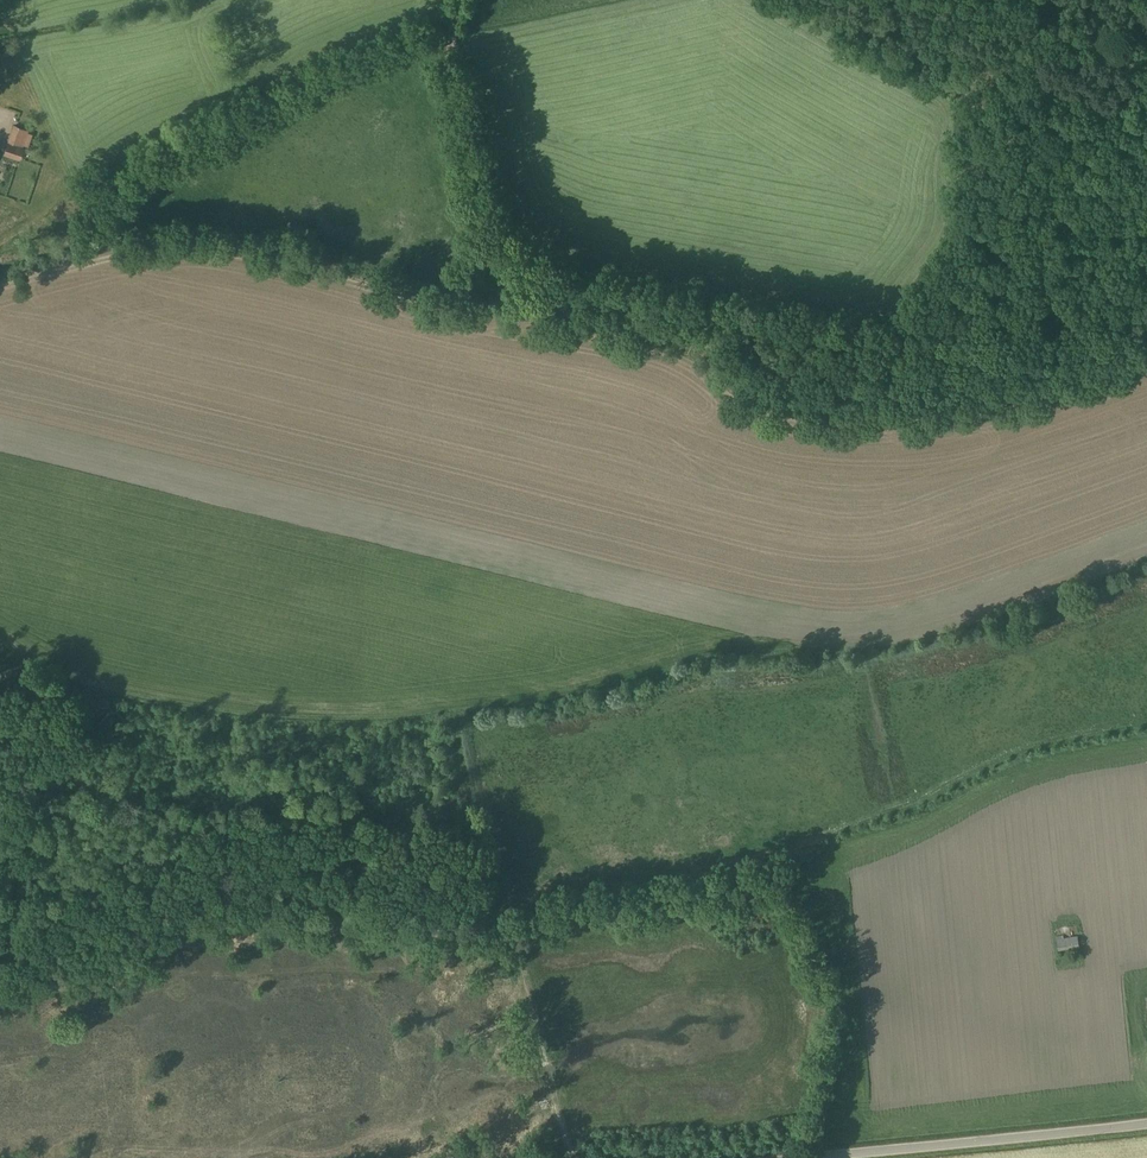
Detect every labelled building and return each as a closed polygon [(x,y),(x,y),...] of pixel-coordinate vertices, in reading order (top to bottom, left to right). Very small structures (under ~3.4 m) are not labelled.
[(22,147),(22,146),(28,147),(32,134),(27,132),(28,130),(14,125),(8,142),(22,147)] [(28,153),(9,147),(6,157),(25,163),(28,153)] [(1058,948),(1080,945),(1078,934),(1057,938),(1058,948)]
